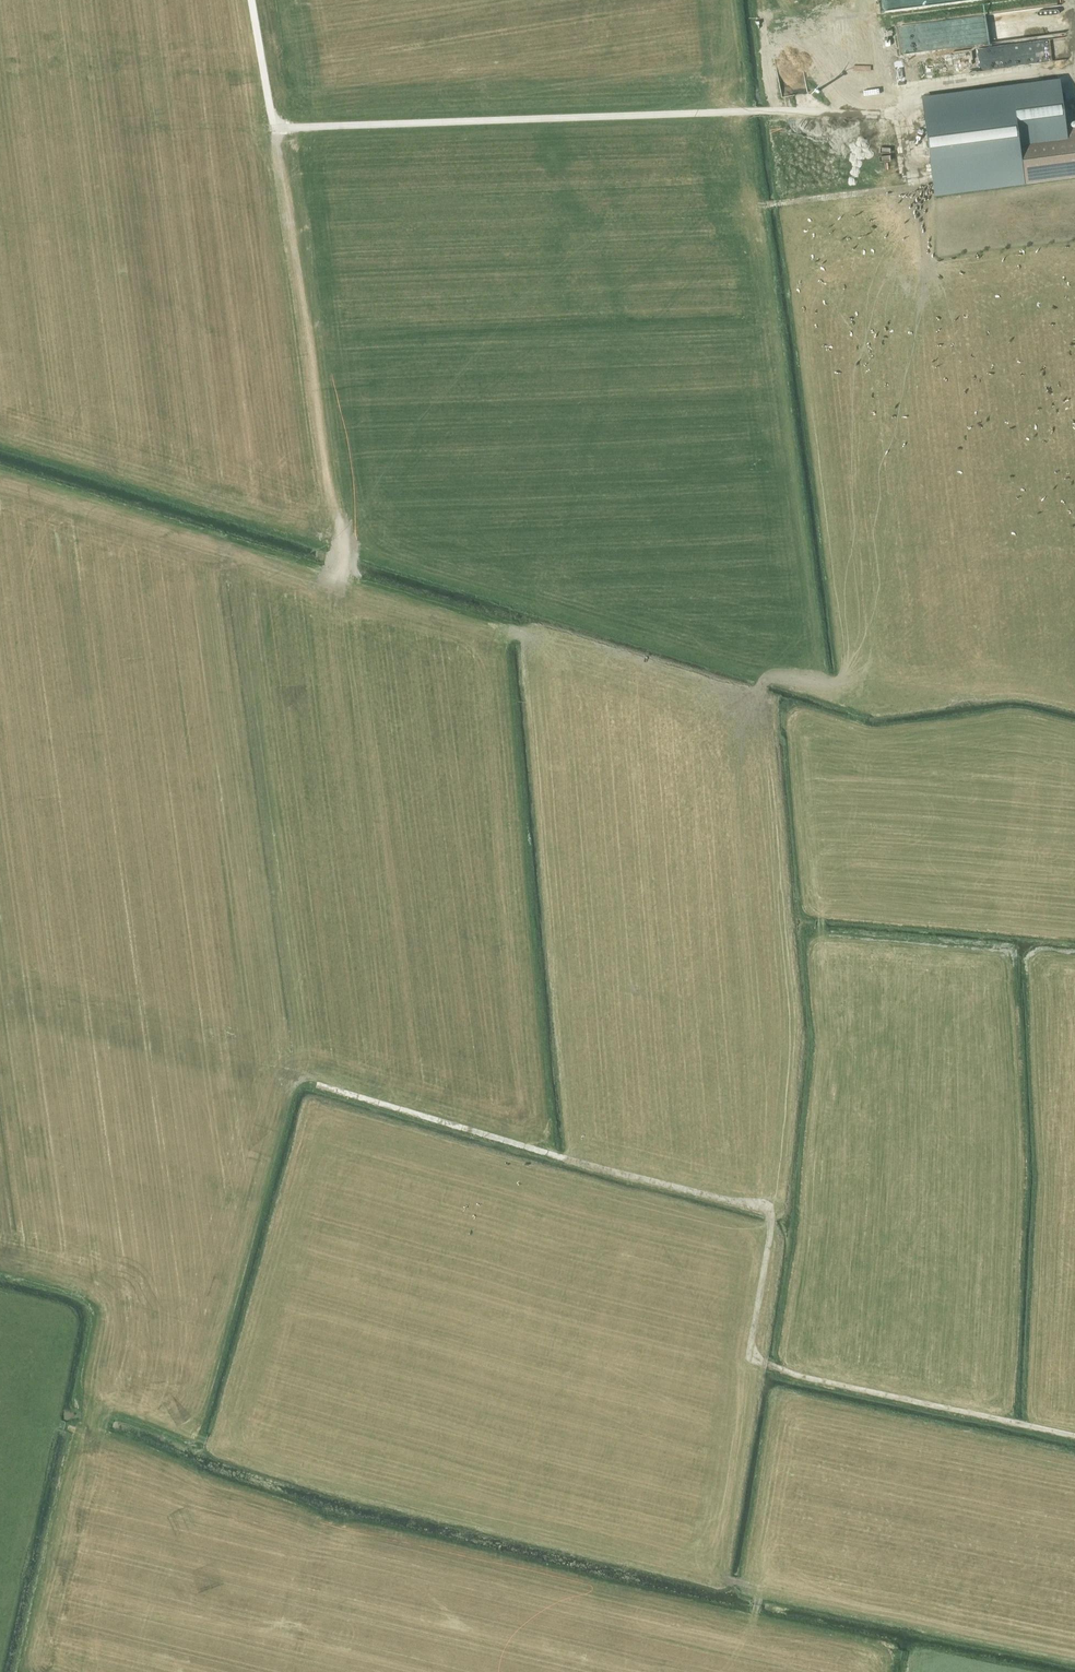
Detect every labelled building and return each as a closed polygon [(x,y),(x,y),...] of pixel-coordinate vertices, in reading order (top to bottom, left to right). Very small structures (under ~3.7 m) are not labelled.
[(1070,130),(1069,122),(1065,123),(1059,81),(923,99),(935,195),(1023,183),(1074,176),(1074,129),(1070,130)]
